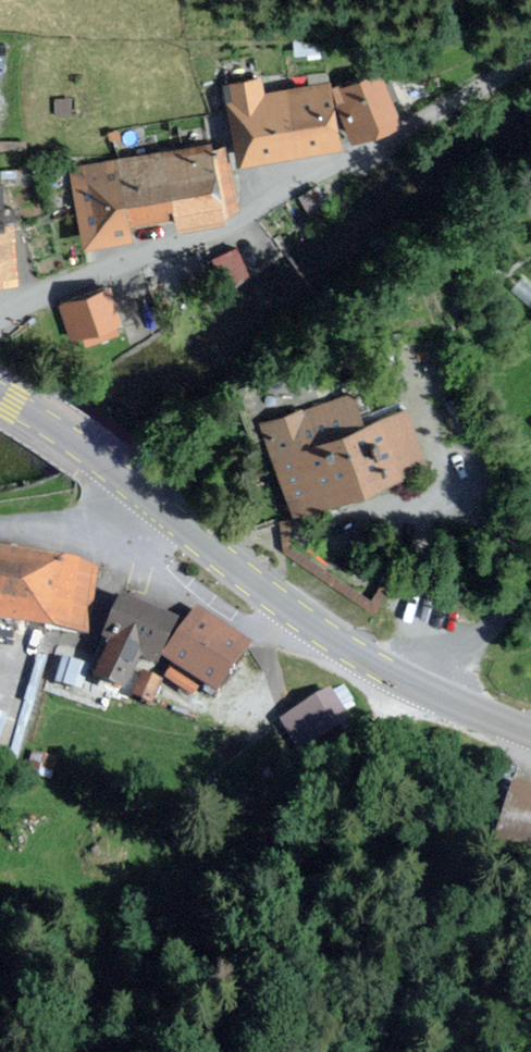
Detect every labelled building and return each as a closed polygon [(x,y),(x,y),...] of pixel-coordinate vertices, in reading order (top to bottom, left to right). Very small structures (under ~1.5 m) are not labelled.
[(370,71),(328,87),(349,139),(391,122),(370,71)] [(329,148),(316,82),(258,92),(255,78),(221,84),(224,100),(219,101),(231,166),(329,148)] [(211,214),(230,211),(219,147),(200,150),(198,144),(58,168),(72,249),(123,240),(120,225),(162,218),(164,232),(213,224),(211,214)] [(9,288),(6,228),(0,228),(0,288),(9,288)] [(103,289),(53,306),(69,352),(119,334),(103,289)] [(352,424),(341,392),(253,422),(285,515),(418,470),(397,409),(352,424)] [(90,569),(0,558),(0,630),(81,640),(90,569)] [(161,646),(168,628),(108,605),(80,679),(88,682),(86,688),(117,700),(129,668),(150,676),(153,667),(161,646)] [(161,646),(153,667),(164,674),(159,682),(189,701),(198,689),(213,699),(245,651),(184,612),(161,646)] [(152,686),(137,679),(127,703),(143,709),(152,686)] [(265,773),(347,721),(328,691),(246,743),(265,773)] [(510,792),(496,842),(530,852),(530,798),(510,792)]
